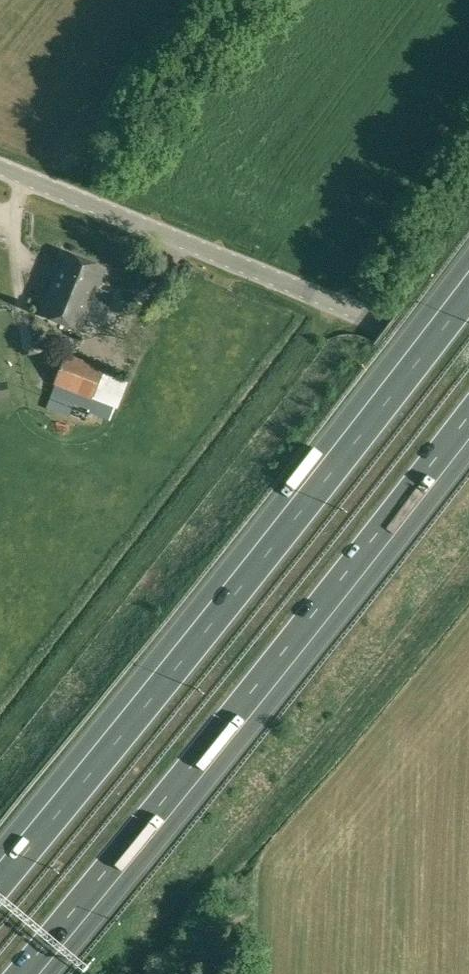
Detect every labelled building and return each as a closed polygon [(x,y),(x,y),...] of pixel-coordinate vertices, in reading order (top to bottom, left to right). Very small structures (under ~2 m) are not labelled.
[(67,253),(42,313),(82,329),(106,268),(67,253)] [(75,404),(88,409),(87,411),(107,419),(110,411),(112,406),(117,408),(126,386),(128,381),(103,372),(105,368),(66,353),(54,384),(56,385),(47,408),(69,417),(75,404)] [(6,381),(0,382),(0,399),(9,397),(6,381)]
